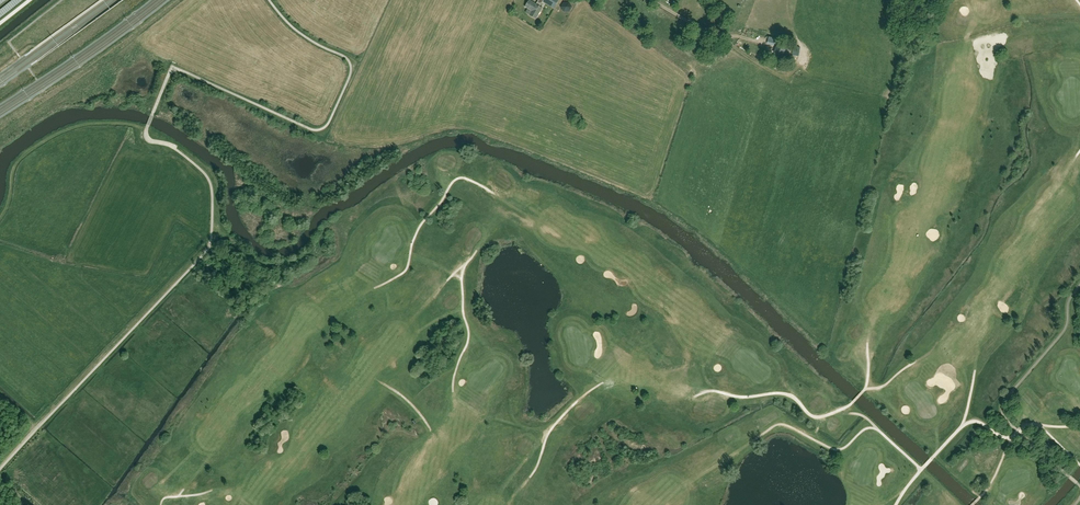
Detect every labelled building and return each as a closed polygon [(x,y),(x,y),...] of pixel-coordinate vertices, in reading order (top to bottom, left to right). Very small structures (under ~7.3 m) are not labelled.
[(543,8),(540,7),(543,2),(554,8),(559,0),(538,0),(536,4),(529,0),(525,7),(532,11),(530,15),(537,19),(543,8)] [(783,61),(785,53),(788,53),(790,48),(785,47),(784,50),(776,48),(774,59),(783,61)]
